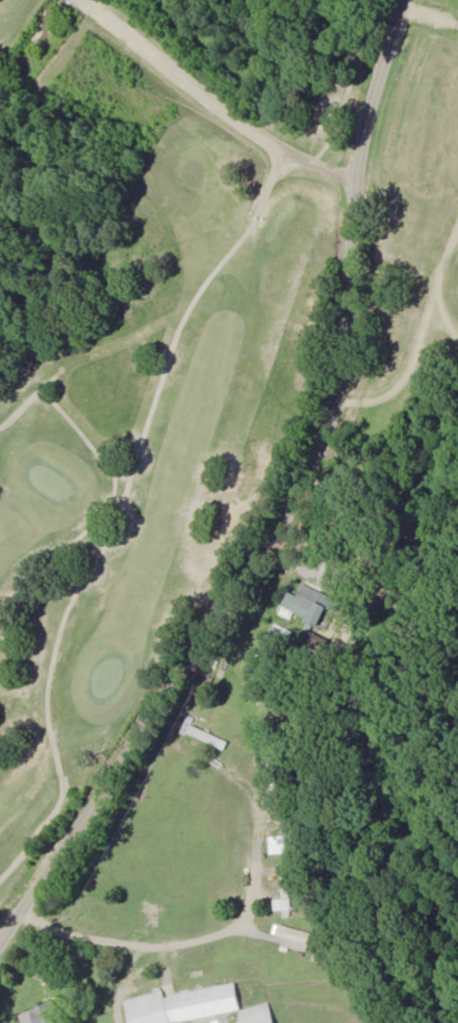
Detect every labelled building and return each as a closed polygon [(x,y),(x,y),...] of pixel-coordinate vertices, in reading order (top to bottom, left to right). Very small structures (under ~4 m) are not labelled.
[(298,614),(326,624),(331,609),(340,612),(344,600),(323,592),(319,603),(291,592),(283,613),(296,618),(298,614)] [(185,731),(226,750),(230,742),(188,723),(185,731)] [(276,916),(293,916),(293,882),(283,882),(283,899),(276,899),(276,916)] [(316,933),(290,926),(285,945),(311,952),(316,933)] [(135,1022),(185,1022),(243,1010),(246,1022),(278,1022),(274,1002),(245,1009),(239,982),(169,998),(168,991),(130,1000),(135,1022)] [(64,1022),(76,1022),(75,1019),(66,1022),(59,1001),(23,1014),(26,1022),(62,1022),(64,1022)]
